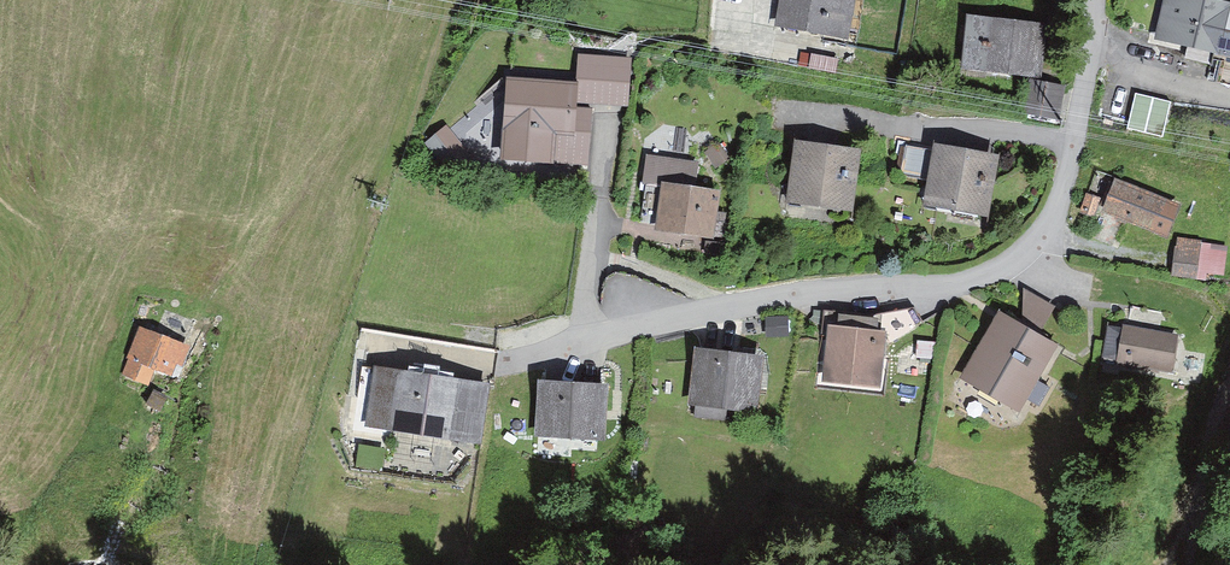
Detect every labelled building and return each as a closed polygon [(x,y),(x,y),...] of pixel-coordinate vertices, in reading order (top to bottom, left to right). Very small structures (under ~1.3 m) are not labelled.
[(834,30),(840,0),(783,0),(780,20),(834,30)] [(1176,0),(1167,37),(1188,42),(1185,58),(1210,64),(1212,58),(1214,49),(1214,48),(1223,12),(1225,2),(1215,0),(1201,0),(1199,6),(1176,0)] [(1212,58),(1220,59),(1222,51),(1229,53),(1229,13),(1223,12),(1214,48),(1214,49),(1212,58)] [(1006,75),(1007,67),(1032,69),(1035,28),(968,22),(964,71),(1006,75)] [(811,54),(809,67),(833,72),(835,59),(811,54)] [(1062,110),(1063,79),(1022,77),(1021,108),(1062,110)] [(590,162),(594,109),(573,108),(575,89),(513,84),(507,156),(590,162)] [(1171,102),(1135,93),(1126,129),(1162,137),(1171,102)] [(468,153),(451,131),(435,144),(453,166),(468,153)] [(715,158),(724,171),(735,164),(725,151),(715,158)] [(854,159),(806,151),(798,197),(847,204),(854,159)] [(991,165),(943,156),(935,200),(983,209),(991,165)] [(727,225),(712,222),(716,196),(689,191),(694,167),(664,162),(661,181),(647,179),(641,216),(662,220),(661,227),(724,238),(727,225)] [(1131,225),(1133,219),(1167,231),(1175,207),(1114,185),(1106,210),(1117,214),(1115,219),(1131,225)] [(1208,244),(1179,240),(1174,275),(1203,279),(1204,272),(1217,274),(1220,250),(1208,249),(1208,244)] [(1053,312),(1026,296),(1024,321),(1021,320),(1016,327),(1024,332),(1028,325),(1037,331),(1033,337),(1036,339),(1053,312)] [(887,314),(870,318),(824,312),(821,333),(837,335),(831,377),(874,383),(880,341),(883,342),(887,314)] [(1009,388),(1025,398),(1026,395),(1042,404),(1053,385),(1038,376),(1053,349),(1036,339),(1033,337),(1024,332),(1016,327),(1002,319),(973,368),(988,377),(983,385),(1003,397),(1009,388)] [(1180,339),(1109,329),(1104,360),(1175,371),(1180,339)] [(146,330),(136,354),(170,368),(180,345),(146,330)] [(758,362),(700,357),(697,401),(755,405),(758,362)] [(369,364),(360,416),(477,435),(486,382),(468,379),(466,389),(406,379),(407,370),(369,364)] [(607,391),(551,386),(548,429),(603,433),(607,391)]
